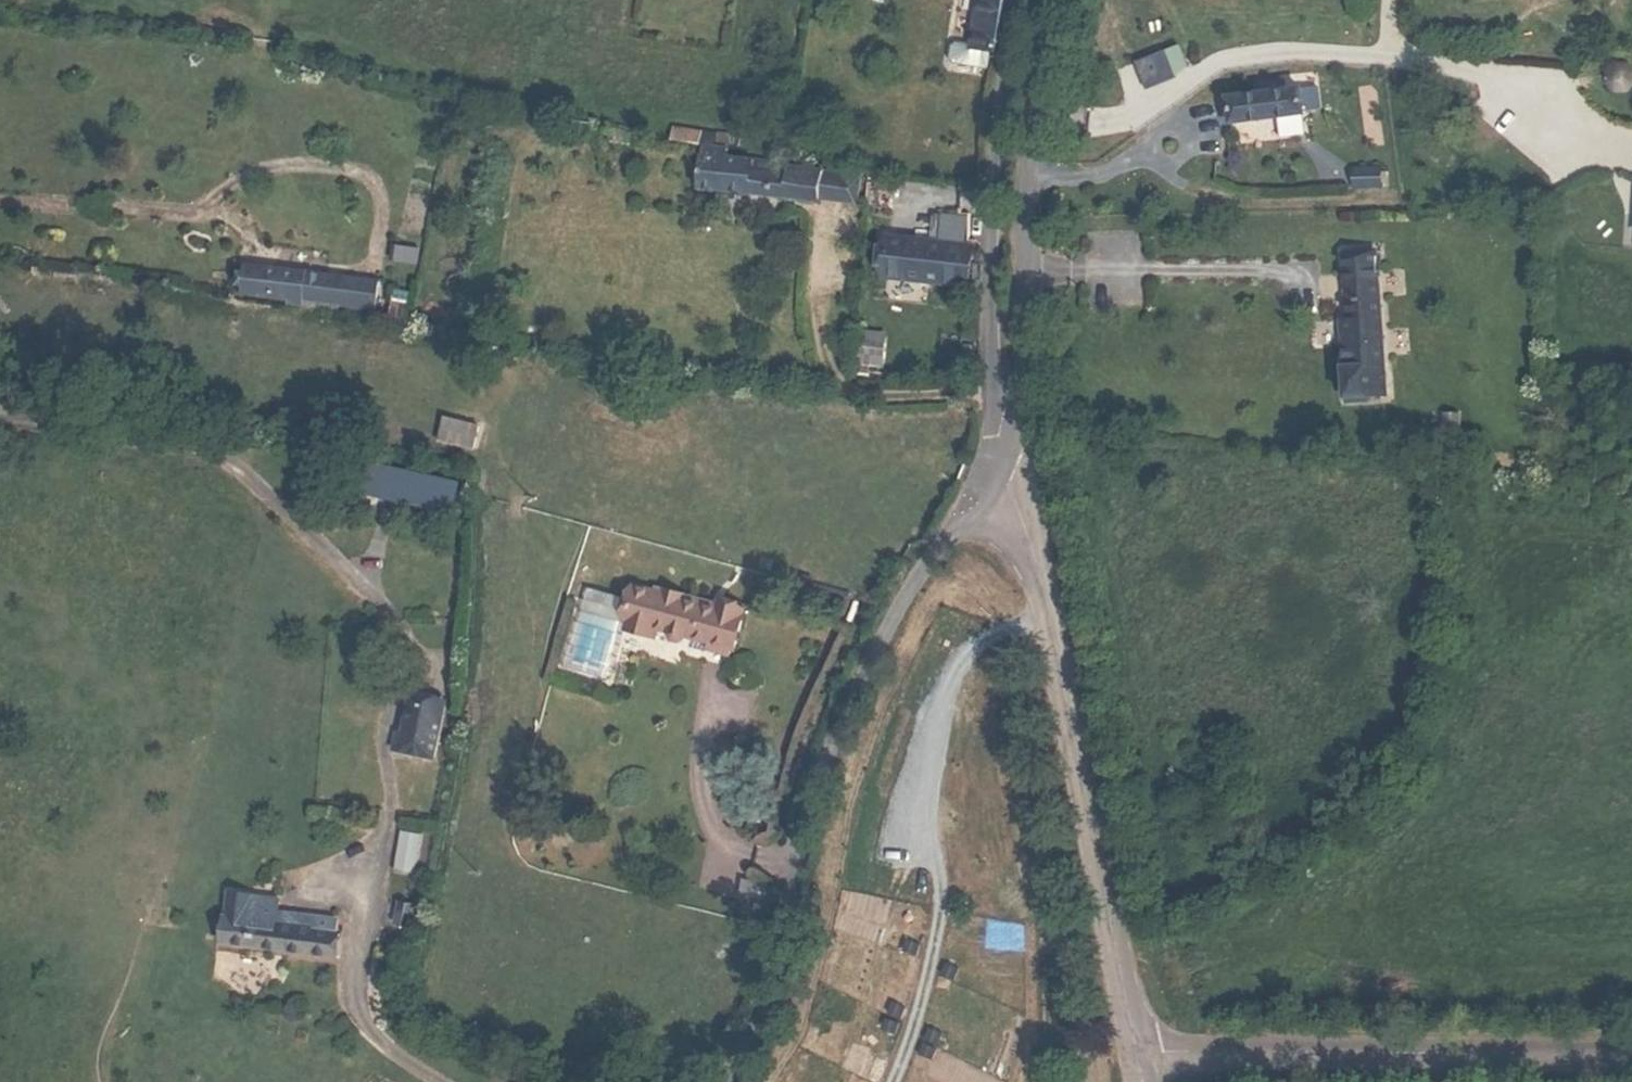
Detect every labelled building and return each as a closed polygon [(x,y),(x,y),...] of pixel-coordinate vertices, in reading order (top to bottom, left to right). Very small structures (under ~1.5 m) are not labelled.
[(1004,0),(977,0),(971,44),(970,47),(990,50),(997,52),(1003,5),(1004,0)] [(987,68),(990,50),(970,47),(971,44),(955,42),(950,45),(948,58),(952,62),(987,68)] [(1138,68),(1145,88),(1172,78),(1165,58),(1138,68)] [(1255,97),(1228,100),(1232,126),(1304,117),(1301,91),(1280,94),(1278,82),(1254,85),(1255,97)] [(675,128),(674,141),(681,143),(700,145),(702,131),(675,128)] [(727,158),(727,149),(704,146),(698,189),(784,198),(786,177),(765,175),(766,163),(727,158)] [(765,175),(786,177),(788,167),(766,163),(765,175)] [(786,177),(784,198),(819,202),(820,198),(824,173),(824,171),(788,167),(786,177)] [(1355,168),(1355,188),(1382,187),(1382,167),(1355,168)] [(824,173),(820,198),(858,203),(862,178),(824,173)] [(969,245),(888,236),(885,277),(965,284),(969,245)] [(1381,394),(1384,394),(1377,276),(1377,270),(1376,253),(1375,250),(1345,252),(1349,318),(1342,319),(1347,396),(1361,395),(1381,394)] [(245,266),(242,291),(288,297),(304,299),(304,297),(307,273),(245,266)] [(307,273),(304,297),(323,299),(325,275),(307,273)] [(325,275),(323,299),(341,301),(344,277),(325,275)] [(288,297),(287,304),(303,306),(304,299),(288,297)] [(865,334),(863,361),(882,363),(885,335),(865,334)] [(882,363),(863,361),(862,366),(887,367),(889,336),(885,335),(882,363)] [(481,428),(447,418),(441,440),(475,450),(481,428)] [(444,479),(370,474),(368,501),(442,506),(444,479)] [(462,480),(444,479),(442,506),(460,507),(462,480)] [(721,602),(720,604),(719,609),(682,600),(683,595),(668,591),(666,596),(636,586),(626,620),(630,621),(627,628),(655,635),(657,628),(672,633),(671,636),(672,641),(680,642),(687,640),(687,637),(711,644),(710,649),(733,657),(734,651),(738,652),(747,619),(743,618),(745,609),(721,602)] [(719,609),(720,604),(683,595),(682,600),(719,609)] [(408,685),(406,693),(440,700),(442,693),(408,685)] [(440,700),(406,693),(400,726),(393,724),(389,742),(430,751),(440,700)] [(228,894),(224,918),(241,920),(242,912),(277,915),(277,912),(276,912),(278,899),(228,894)] [(396,918),(409,920),(413,898),(400,896),(396,918)] [(221,943),(282,950),(287,913),(277,912),(277,915),(242,912),(241,920),(224,918),(221,943)] [(287,913),(282,950),(331,956),(335,919),(287,913)]
